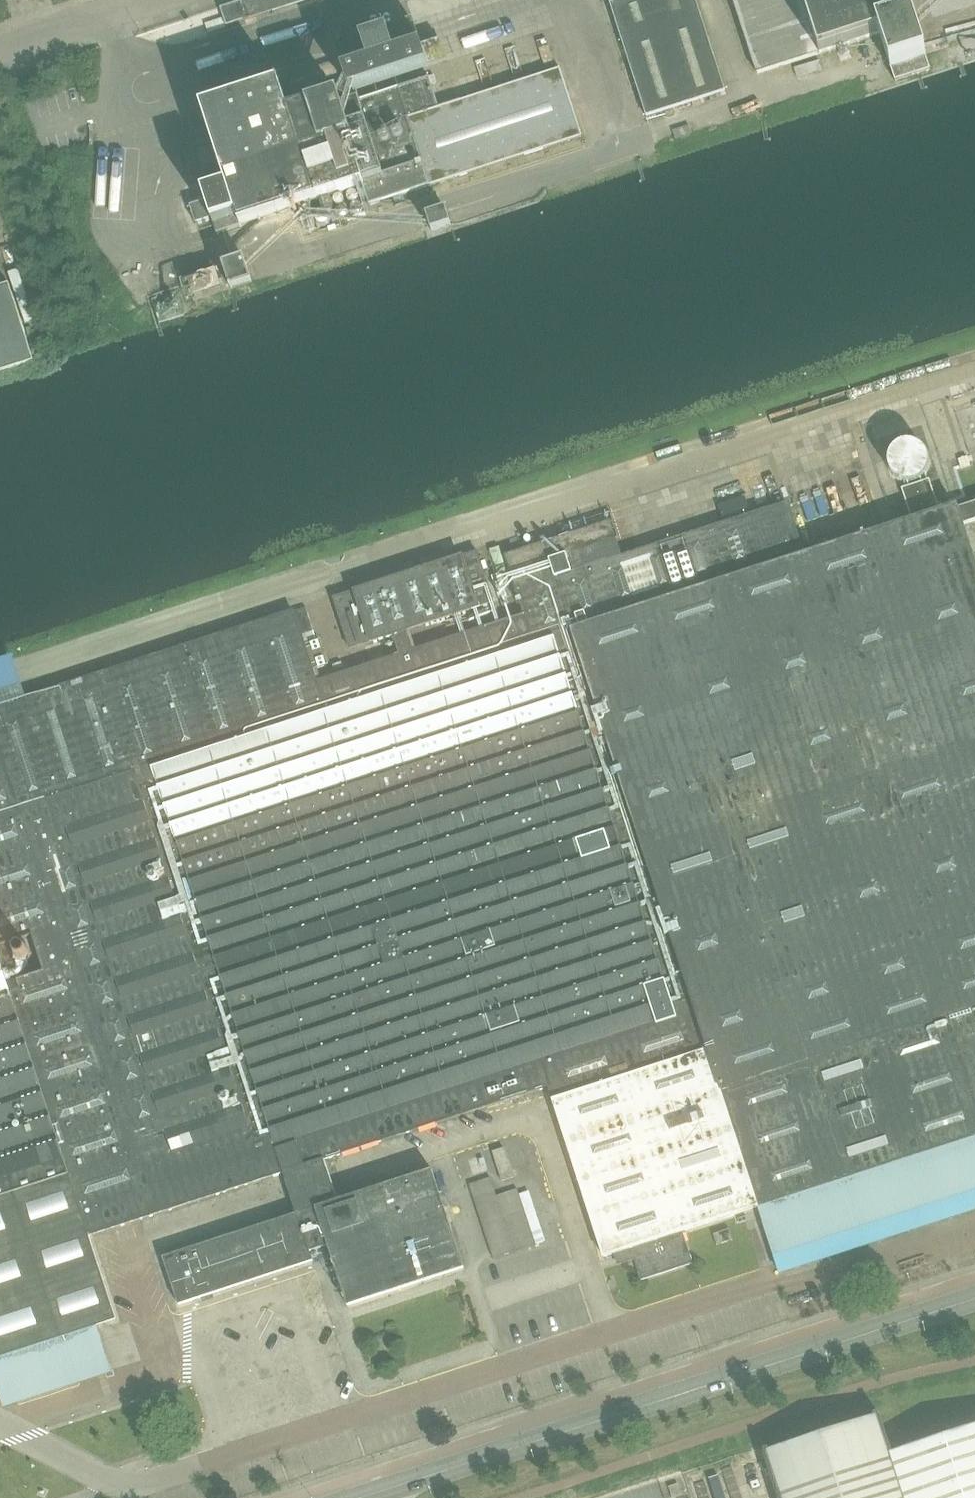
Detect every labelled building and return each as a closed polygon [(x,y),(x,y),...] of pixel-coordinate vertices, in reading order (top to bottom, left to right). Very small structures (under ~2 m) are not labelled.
[(226,30),(318,0),(241,0),(218,7),(226,30)] [(724,85),(696,0),(609,0),(646,114),(725,90),(724,85)] [(757,73),(880,33),(895,79),(929,69),(925,55),(912,14),(911,12),(907,0),(733,0),(757,73)] [(352,89),(449,59),(442,39),(423,45),(416,22),(338,46),(352,89)] [(429,185),(584,135),(584,134),(562,67),(439,107),(429,76),(339,104),(337,98),(290,113),(280,82),(242,94),(202,107),(224,175),(204,182),(207,193),(204,193),(207,201),(191,206),(196,223),(212,218),(214,223),(215,223),(217,232),(280,212),(295,207),(309,203),(358,187),(363,186),(369,204),(393,196),(396,205),(406,202),(403,193),(429,185)] [(188,150),(194,172),(217,166),(211,143),(188,150)] [(431,230),(451,224),(446,209),(427,214),(431,230)] [(126,664),(27,697),(0,706),(0,944),(32,934),(43,970),(7,981),(0,959),(0,1355),(99,1323),(116,1317),(88,1234),(106,1229),(174,1207),(283,1171),(294,1204),(296,1212),(163,1257),(179,1305),(314,1261),(310,1251),(328,1245),(348,1305),(465,1267),(432,1169),(337,1199),(324,1158),(334,1154),(452,1117),(540,1088),(549,1085),(604,1256),(630,1247),(631,1250),(641,1279),(693,1262),(682,1231),(756,1207),(759,1206),(775,1253),(974,1188),(974,560),(963,523),(974,520),(974,501),(956,507),(955,504),(939,510),(929,479),(902,488),(912,518),(895,524),(886,527),(851,538),(832,544),(807,552),(788,502),(658,543),(621,554),(610,521),(540,543),(536,529),(518,535),(522,549),(504,554),(524,613),(413,649),(406,631),(494,601),(478,551),(463,554),(354,590),(333,596),(350,649),(394,634),(399,654),(317,680),(313,669),(325,666),(306,606),(295,610),(295,609),(126,664)] [(889,1452),(876,1414),(767,1449),(782,1497),(974,1497),(974,1424),(889,1452)]
